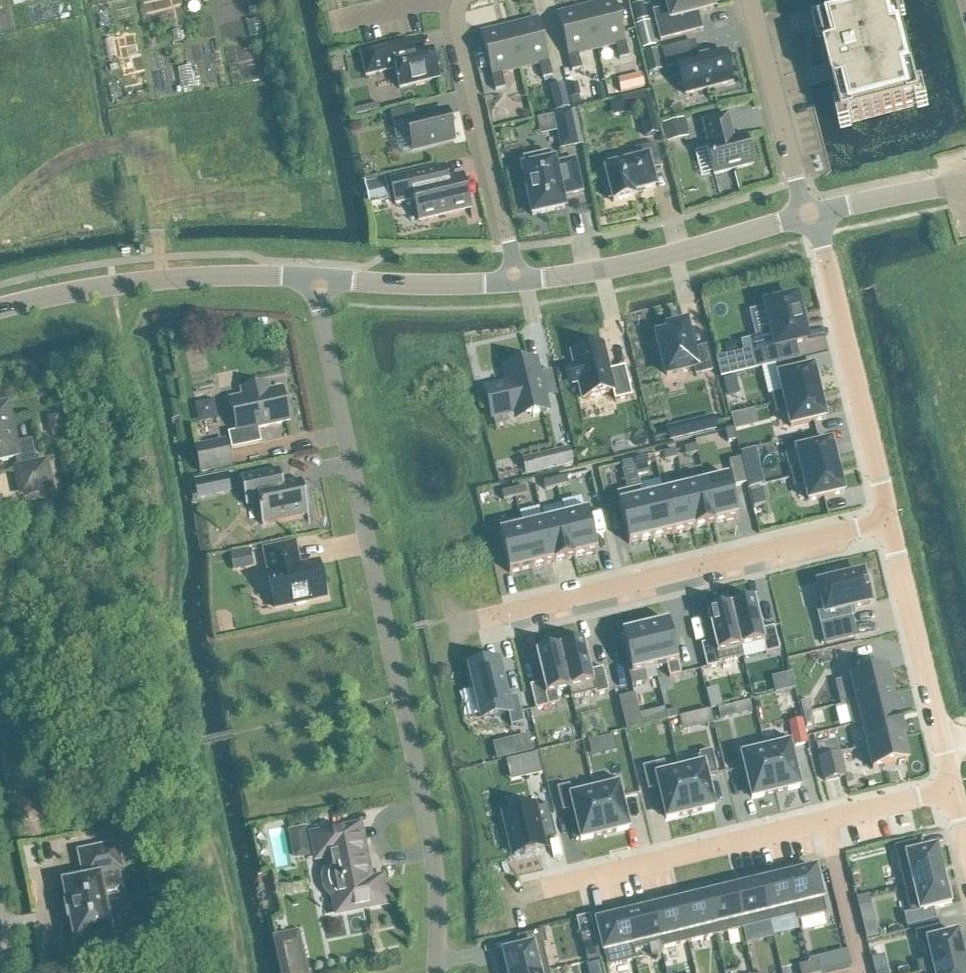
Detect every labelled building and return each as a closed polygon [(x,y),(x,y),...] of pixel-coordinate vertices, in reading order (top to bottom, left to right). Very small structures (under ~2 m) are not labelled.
[(700,33),(696,16),(711,13),(708,0),(664,0),(666,10),(651,14),(657,43),(700,33)] [(585,10),(596,51),(614,47),(618,62),(628,59),(614,3),(585,10)] [(844,126),(922,106),(898,9),(870,16),(860,19),(820,29),(831,76),(844,126)] [(576,56),(596,51),(585,10),(557,17),(570,74),(580,71),(576,56)] [(509,29),(519,71),(538,66),(542,81),(552,79),(537,22),(509,29)] [(649,24),(636,27),(642,52),(655,48),(649,24)] [(500,75),(519,71),(509,29),(480,36),(494,93),(504,90),(500,75)] [(697,60),(693,45),(662,53),(666,70),(677,67),(685,98),(731,86),(722,54),(697,60)] [(394,61),(390,47),(360,55),(365,78),(391,72),(395,75),(399,90),(438,81),(431,52),(394,61)] [(661,72),(656,53),(644,56),(649,75),(661,72)] [(646,73),(622,76),(624,89),(648,86),(646,73)] [(554,114),(569,110),(563,86),(548,90),(554,114)] [(658,137),(648,96),(634,99),(645,140),(658,137)] [(415,121),(413,109),(389,115),(392,127),(405,124),(412,152),(453,143),(446,114),(415,121)] [(561,150),(575,147),(569,116),(554,119),(561,150)] [(733,142),(726,117),(702,124),(708,148),(706,149),(713,177),(752,167),(744,139),(733,142)] [(667,145),(687,139),(683,121),(662,126),(667,145)] [(612,204),(633,199),(632,196),(654,190),(650,173),(661,170),(655,146),(634,152),(637,163),(604,172),(607,184),(604,186),(608,201),(611,200),(612,204)] [(551,164),(549,155),(522,161),(524,170),(521,171),(531,218),(563,211),(560,197),(580,193),(573,163),(553,167),(553,164),(551,164)] [(445,182),(442,169),(389,181),(395,207),(414,203),(418,223),(469,211),(461,178),(445,182)] [(389,202),(384,181),(363,186),(369,207),(389,202)] [(102,205),(100,196),(88,198),(90,207),(102,205)] [(809,343),(799,300),(782,304),(781,302),(771,305),(771,307),(767,308),(775,337),(751,343),(758,371),(801,361),(797,346),(809,343)] [(657,339),(666,378),(694,371),(696,377),(713,372),(708,350),(698,352),(692,326),(668,331),(669,336),(657,339)] [(571,367),(564,369),(568,385),(574,383),(578,400),(610,392),(598,346),(568,353),(571,367)] [(501,369),(505,385),(483,391),(491,423),(513,418),(514,424),(551,415),(547,400),(557,397),(551,374),(541,376),(537,361),(501,369)] [(779,395),(768,398),(770,407),(816,396),(810,370),(775,379),(779,395)] [(726,397),(738,394),(734,379),(723,382),(726,397)] [(268,393),(267,387),(241,392),(243,399),(230,402),(237,433),(228,435),(231,451),(260,445),(257,431),(288,424),(281,390),(268,393)] [(816,396),(770,407),(772,416),(783,413),(787,429),(823,421),(816,396)] [(218,422),(213,402),(194,406),(198,426),(218,422)] [(734,432),(757,427),(754,411),(730,417),(734,432)] [(15,460),(22,496),(49,490),(44,466),(36,468),(31,443),(13,446),(6,412),(0,413),(0,463),(15,460)] [(63,435),(59,416),(46,419),(50,437),(63,435)] [(200,474),(230,468),(224,443),(195,449),(200,474)] [(799,469),(788,472),(791,481),(837,470),(836,469),(830,444),(795,453),(799,469)] [(707,451),(705,445),(696,447),(697,453),(707,451)] [(697,454),(695,447),(686,450),(687,456),(697,454)] [(572,448),(524,459),(528,475),(576,465),(572,448)] [(749,490),(764,486),(755,450),(740,454),(749,490)] [(675,459),(674,453),(665,455),(666,462),(675,459)] [(644,466),(643,460),(633,463),(635,469),(644,466)] [(733,488),(745,485),(739,460),(727,463),(733,488)] [(634,469),(632,463),(623,465),(624,472),(634,469)] [(837,470),(791,481),(793,490),(804,487),(808,503),(843,495),(837,470)] [(197,478),(200,498),(235,492),(231,472),(197,478)] [(282,487),(279,472),(240,480),(246,508),(257,506),(262,527),(307,518),(308,526),(310,525),(301,483),(282,487)] [(566,485),(564,479),(555,481),(556,488),(566,485)] [(556,488),(555,481),(545,484),(546,490),(556,488)] [(715,530),(738,525),(729,484),(705,489),(715,530)] [(523,495),(522,489),(513,491),(514,498),(523,495)] [(691,535),(715,530),(705,489),(682,494),(691,535)] [(753,509),(766,506),(762,490),(749,493),(753,509)] [(514,498),(513,491),(503,494),(505,501),(514,498)] [(682,494),(659,498),(668,540),(691,535),(682,494)] [(659,498),(636,503),(646,545),(668,540),(659,498)] [(636,503),(613,509),(623,550),(646,545),(636,503)] [(596,553),(587,512),(564,517),(574,559),(596,553)] [(564,517),(543,523),(553,564),(574,559),(564,517)] [(543,523),(522,527),(533,569),(553,564),(543,523)] [(533,569),(522,527),(499,533),(510,574),(533,569)] [(298,570),(293,546),(264,553),(269,576),(267,577),(274,610),(292,606),(296,609),(305,607),(307,603),(325,599),(318,566),(298,570)] [(230,556),(233,573),(252,569),(248,553),(230,556)] [(825,607),(819,608),(828,646),(858,639),(851,610),(871,606),(869,596),(873,594),(869,580),(865,581),(863,576),(847,579),(846,575),(831,579),(832,584),(820,586),(825,607)] [(754,603),(730,608),(740,650),(741,650),(762,644),(765,656),(779,653),(773,629),(761,632),(754,603)] [(713,644),(700,647),(706,670),(720,667),(719,665),(743,659),(741,650),(740,650),(730,608),(706,614),(713,644)] [(667,624),(644,629),(654,670),(666,668),(669,679),(680,677),(667,624)] [(644,629),(621,635),(631,676),(654,670),(644,629)] [(583,644),(559,650),(569,691),(568,691),(570,701),(594,695),(594,697),(608,694),(602,670),(590,673),(583,644)] [(542,685),(529,688),(535,712),(559,706),(556,694),(568,691),(569,691),(559,650),(535,656),(542,685)] [(496,666),(471,671),(482,721),(507,715),(510,728),(522,725),(516,699),(505,702),(496,666)] [(885,672),(850,681),(855,704),(891,696),(885,672)] [(624,733),(641,729),(633,696),(616,700),(624,733)] [(855,704),(846,706),(852,728),(861,726),(896,718),(891,696),(855,704)] [(802,717),(810,715),(807,703),(799,705),(802,717)] [(720,722),(735,719),(732,707),(717,710),(720,722)] [(676,712),(665,715),(667,722),(678,720),(676,712)] [(696,730),(712,727),(708,712),(705,713),(693,716),(696,730)] [(810,715),(802,717),(805,728),(813,726),(810,715)] [(896,718),(861,726),(867,749),(901,740),(896,718)] [(793,749),(807,746),(801,722),(787,725),(793,749)] [(602,756),(616,753),(612,737),(598,741),(602,756)] [(786,739),(762,744),(763,749),(764,749),(775,795),(798,790),(786,739)] [(901,740),(867,749),(872,772),(907,763),(901,740)] [(818,760),(826,758),(822,745),(815,747),(818,760)] [(763,749),(741,754),(752,801),(775,795),(764,749),(763,749)] [(699,760),(676,765),(679,774),(689,816),(712,810),(705,779),(717,777),(711,753),(698,756),(699,760)] [(536,754),(521,758),(526,779),(541,775),(536,754)] [(824,784),(844,779),(838,755),(818,760),(824,784)] [(663,765),(642,770),(647,793),(659,791),(666,821),(689,816),(679,774),(666,777),(663,765)] [(615,780),(591,786),(592,790),(593,790),(604,836),(627,831),(615,780)] [(569,788),(556,791),(562,814),(574,812),(581,842),(604,836),(593,790),(592,790),(571,796),(569,788)] [(532,806),(503,812),(513,856),(540,849),(538,840),(551,836),(547,813),(534,816),(532,806)] [(138,826),(117,831),(121,850),(143,846),(138,826)] [(354,831),(353,830),(312,838),(317,860),(326,858),(328,869),(325,877),(325,886),(328,893),(334,900),(337,915),(386,905),(381,881),(372,883),(371,880),(370,877),(368,875),(359,830),(354,831)] [(916,844),(895,849),(904,889),(911,887),(944,879),(937,849),(918,853),(916,844)] [(86,883),(65,888),(69,909),(67,909),(69,920),(71,920),(76,941),(88,939),(90,950),(111,945),(109,934),(103,907),(122,903),(119,887),(116,873),(120,872),(115,849),(80,856),(86,883)] [(815,872),(787,879),(794,909),(796,918),(797,923),(826,916),(823,902),(815,872)] [(787,879),(760,885),(767,916),(769,925),(796,918),(794,909),(787,879)] [(911,887),(904,889),(911,917),(905,919),(908,931),(938,924),(935,913),(951,909),(944,879),(911,887)] [(760,885),(732,892),(740,922),(742,932),(769,925),(767,916),(760,885)] [(732,892),(705,898),(712,929),(715,938),(742,932),(740,922),(732,892)] [(705,898),(678,905),(685,935),(687,945),(715,938),(712,929),(705,898)] [(868,898),(855,901),(858,911),(870,908),(868,898)] [(678,905),(651,911),(658,942),(660,951),(687,945),(685,935),(678,905)] [(651,911),(623,918),(631,948),(632,953),(648,949),(650,958),(661,956),(660,951),(658,942),(651,911)] [(623,918),(595,925),(602,955),(605,969),(634,962),(632,953),(631,948),(623,918)] [(914,937),(916,945),(919,945),(924,962),(916,964),(918,972),(928,972),(965,964),(958,934),(939,939),(937,931),(914,937)] [(502,956),(506,972),(548,972),(541,947),(544,946),(542,935),(516,941),(519,952),(502,956)] [(595,944),(582,946),(584,954),(587,964),(599,961),(597,951),(595,944)] [(808,966),(810,972),(820,972),(818,963),(808,966)] [(928,972),(965,972),(965,969),(965,964),(928,972)]
